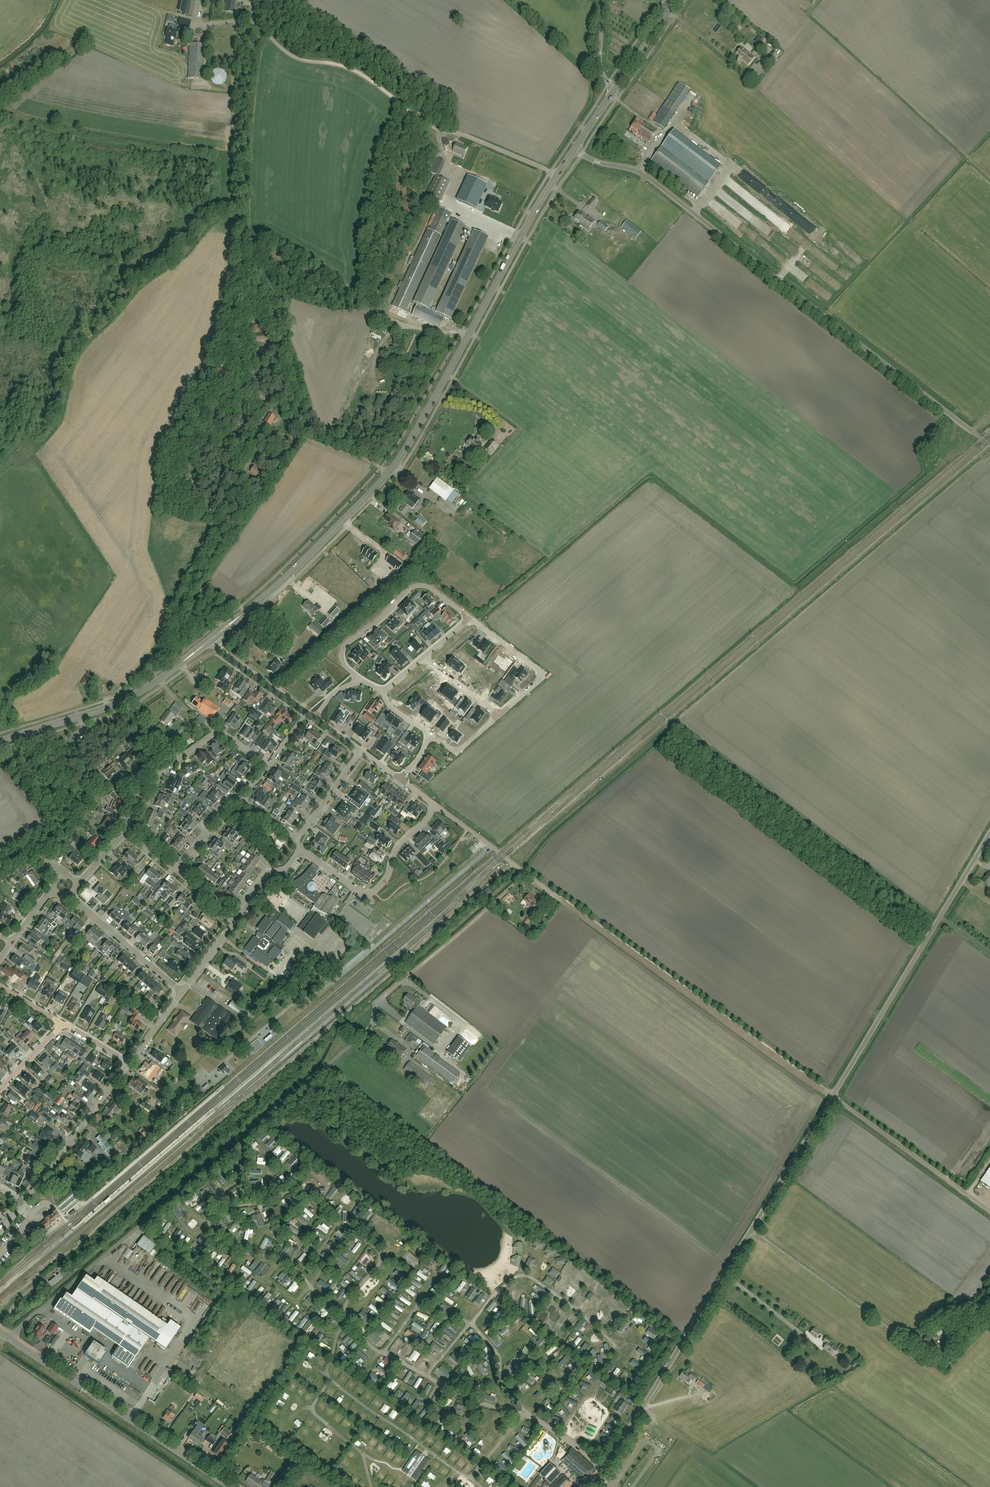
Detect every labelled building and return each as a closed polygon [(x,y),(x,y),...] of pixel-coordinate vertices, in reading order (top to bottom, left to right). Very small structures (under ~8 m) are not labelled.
[(182,14),(192,17),(196,0),(186,0),(182,14)] [(226,4),(227,5),(226,12),(233,13),(234,6),(235,6),(235,2),(237,2),(237,0),(227,0),(226,4)] [(178,25),(189,28),(191,22),(180,19),(178,25)] [(167,37),(174,39),(175,39),(177,31),(168,28),(167,32),(166,33),(165,34),(166,35),(166,36),(167,37)] [(167,37),(165,44),(166,45),(167,46),(169,46),(170,46),(172,46),(174,39),(167,37)] [(204,44),(190,43),(188,78),(202,79),(204,44)] [(749,65),(755,58),(742,47),(736,55),(749,65)] [(773,51),(767,58),(772,62),(778,55),(773,51)] [(668,99),(653,121),(664,129),(679,106),(690,91),(679,83),(668,99)] [(686,115),(689,118),(687,121),(690,124),(696,117),(689,112),(686,115)] [(645,124),(637,119),(631,128),(638,132),(637,134),(641,137),(643,136),(644,137),(645,139),(649,142),(657,131),(646,123),(645,124)] [(674,131),(651,161),(698,197),(721,166),(674,131)] [(467,148),(456,143),(453,152),(464,156),(467,148)] [(437,158),(431,172),(437,175),(443,164),(444,165),(445,162),(437,158)] [(450,182),(436,176),(427,195),(440,202),(450,182)] [(457,200),(475,209),(487,184),(468,176),(457,200)] [(502,205),(498,202),(499,200),(494,198),(490,197),(486,207),(499,213),(502,205)] [(592,210),(599,202),(593,197),(587,206),(592,210)] [(430,229),(429,228),(393,306),(406,312),(447,222),(451,224),(415,303),(418,304),(413,315),(440,328),(445,317),(450,319),(488,237),(475,231),(474,232),(465,227),(449,219),(451,213),(440,208),(437,214),(430,229)] [(574,219),(580,224),(581,224),(580,225),(588,231),(595,222),(589,217),(588,218),(579,212),(574,219)] [(635,240),(642,232),(628,220),(621,228),(635,240)] [(605,232),(609,227),(601,222),(597,227),(605,232)] [(224,371),(217,369),(215,376),(221,378),(222,374),(228,376),(229,373),(224,371)] [(269,414),(264,422),(270,425),(274,417),(269,414)] [(479,443),(480,442),(476,439),(475,440),(472,438),(467,444),(471,447),(470,449),(474,452),(475,451),(476,451),(481,445),(479,443)] [(491,453),(497,445),(491,441),(485,449),(491,453)] [(262,473),(254,467),(250,472),(255,475),(256,474),(259,476),(262,473)] [(454,490),(437,478),(429,489),(446,501),(454,490)] [(420,499),(408,491),(404,497),(404,498),(402,500),(405,502),(404,503),(412,510),(420,499)] [(410,508),(405,505),(400,511),(405,515),(410,508)] [(395,517),(394,518),(389,513),(384,519),(390,524),(388,526),(394,530),(400,522),(400,523),(401,522),(395,517)] [(420,526),(425,520),(420,516),(415,522),(420,526)] [(417,544),(423,537),(415,531),(409,538),(417,544)] [(378,554),(368,546),(362,554),(372,562),(378,554)] [(403,556),(394,549),(392,552),(403,561),(407,556),(405,554),(403,556)] [(398,571),(402,565),(391,556),(386,562),(398,571)] [(425,608),(429,613),(435,608),(433,605),(435,603),(433,600),(431,597),(431,598),(428,594),(422,600),(427,606),(425,608)] [(313,617),(319,611),(308,601),(303,607),(313,617)] [(413,605),(409,601),(408,601),(407,601),(405,603),(405,604),(404,605),(413,613),(419,607),(415,603),(413,605)] [(413,613),(404,605),(403,606),(400,608),(401,609),(400,610),(404,614),(402,616),(406,620),(413,613)] [(340,610),(335,606),(328,614),(335,620),(340,615),(338,613),(340,610)] [(437,607),(430,613),(433,617),(441,611),(437,607)] [(455,622),(454,619),(455,618),(455,617),(447,608),(444,611),(443,612),(445,615),(442,617),(450,626),(455,622)] [(331,621),(326,617),(319,624),(324,628),(331,621)] [(390,623),(387,626),(393,632),(396,629),(398,630),(404,623),(400,619),(398,621),(395,618),(392,621),(390,623)] [(428,629),(435,638),(436,637),(437,638),(440,636),(440,635),(439,635),(441,634),(436,628),(439,626),(434,620),(430,623),(432,625),(428,629)] [(341,624),(339,622),(333,629),(335,631),(341,624)] [(322,632),(312,623),(309,627),(319,636),(322,632)] [(435,639),(435,638),(428,629),(425,631),(424,629),(419,633),(424,638),(426,636),(431,642),(432,641),(432,642),(433,642),(435,640),(435,639)] [(385,633),(383,635),(378,630),(375,633),(375,634),(374,636),(382,643),(389,636),(385,633)] [(464,642),(475,635),(473,632),(470,634),(467,630),(460,635),(464,642)] [(369,640),(374,645),(372,647),(376,652),(380,647),(378,645),(381,643),(382,644),(382,643),(374,636),(372,637),(369,640)] [(414,643),(410,646),(417,654),(422,649),(418,644),(421,642),(417,637),(412,640),(414,643)] [(484,641),(482,644),(481,643),(481,642),(478,640),(474,646),(478,649),(478,650),(484,654),(490,645),(484,641)] [(362,652),(357,648),(349,658),(357,664),(360,659),(363,661),(365,659),(369,653),(364,649),(362,652)] [(400,651),(393,657),(401,667),(408,661),(400,651)] [(503,659),(499,656),(495,662),(500,666),(500,667),(505,671),(512,662),(506,658),(504,660),(503,659)] [(453,658),(447,665),(458,673),(463,665),(453,658)] [(275,660),(267,670),(274,675),(282,665),(283,666),(281,670),(284,672),(289,666),(281,660),(279,663),(275,660)] [(381,667),(377,673),(382,677),(381,678),(384,680),(385,679),(386,680),(390,674),(388,672),(392,667),(386,662),(382,668),(381,667)] [(221,684),(227,688),(230,684),(227,681),(232,674),(230,672),(230,671),(228,670),(226,670),(224,669),(221,674),(216,679),(221,683),(218,687),(219,688),(221,684)] [(468,680),(475,672),(471,669),(464,677),(468,680)] [(514,669),(508,678),(514,682),(516,679),(521,683),(524,678),(526,679),(529,675),(528,674),(521,669),(519,672),(514,669)] [(468,680),(472,683),(479,675),(475,672),(468,680)] [(92,680),(93,677),(89,674),(86,675),(81,682),(81,684),(85,687),(88,686),(92,680)] [(479,675),(472,683),(476,686),(483,677),(479,675)] [(314,681),(310,685),(315,691),(319,688),(323,692),(333,684),(329,679),(324,683),(319,677),(317,678),(313,681),(314,681)] [(483,677),(476,686),(480,689),(486,680),(483,677)] [(236,694),(238,695),(241,697),(247,689),(244,687),(246,684),(240,680),(234,688),(238,691),(236,694)] [(490,683),(486,680),(480,689),(484,692),(490,683)] [(502,680),(500,683),(509,690),(512,687),(502,680)] [(490,683),(484,692),(488,695),(494,686),(490,683)] [(442,689),(438,694),(446,700),(453,690),(451,689),(452,688),(448,686),(444,691),(442,689)] [(498,695),(494,700),(500,704),(503,700),(504,701),(504,700),(503,700),(504,699),(505,699),(507,696),(501,692),(503,690),(499,687),(495,692),(498,695)] [(453,690),(446,700),(454,706),(458,701),(455,699),(458,694),(459,693),(456,691),(455,692),(453,690)] [(262,696),(256,691),(254,695),(249,691),(243,699),(249,704),(251,702),(253,704),(255,701),(257,703),(262,696)] [(345,693),(344,701),(349,701),(350,699),(356,700),(356,701),(359,702),(360,701),(361,701),(362,693),(349,691),(349,694),(345,693)] [(420,702),(414,697),(407,706),(410,708),(411,709),(414,711),(416,707),(416,708),(416,707),(417,705),(418,705),(418,704),(422,707),(426,702),(422,699),(420,702)] [(211,720),(219,709),(205,698),(203,702),(196,698),(191,704),(198,709),(197,710),(211,720)] [(267,699),(259,710),(265,714),(267,712),(271,715),(276,707),(271,704),(272,702),(267,699)] [(465,699),(465,700),(462,703),(460,701),(455,708),(457,709),(458,708),(465,714),(472,704),(465,699)] [(370,706),(366,710),(371,714),(374,710),(377,713),(383,705),(377,701),(372,707),(370,706)] [(422,717),(421,718),(424,720),(424,719),(426,720),(433,711),(430,709),(431,707),(427,704),(424,709),(426,711),(421,717),(422,717)] [(175,717),(178,714),(171,709),(168,712),(168,711),(161,721),(167,725),(173,716),(175,717)] [(477,725),(479,723),(485,714),(478,709),(476,711),(473,715),(470,712),(465,719),(469,721),(470,720),(474,723),(477,725)] [(248,715),(257,721),(260,715),(252,710),(248,715)] [(343,714),(338,711),(335,715),(335,716),(331,721),(337,725),(340,720),(344,723),(351,713),(346,710),(343,714)] [(282,721),(284,723),(287,725),(289,723),(290,723),(291,723),(292,721),(292,720),(291,720),(293,717),(288,714),(288,715),(284,712),(282,714),(279,711),(273,720),(279,724),(281,720),(282,721)] [(433,711),(426,720),(428,722),(427,722),(430,724),(431,724),(436,718),(438,719),(442,715),(438,712),(436,714),(433,711)] [(390,728),(397,718),(397,717),(396,718),(391,714),(391,713),(387,717),(386,719),(381,716),(376,723),(379,725),(383,727),(385,724),(390,728)] [(234,729),(238,724),(237,722),(239,719),(233,714),(230,718),(229,717),(224,724),(228,726),(229,725),(234,729)] [(370,722),(373,718),(367,714),(364,718),(370,722)] [(399,728),(402,724),(403,722),(397,718),(390,728),(394,731),(392,734),(396,737),(399,739),(404,732),(402,731),(399,728)] [(443,719),(437,728),(443,733),(450,723),(443,719)] [(367,727),(358,720),(354,725),(358,728),(354,733),(359,737),(367,727)] [(245,738),(250,731),(252,728),(245,723),(241,728),(244,730),(240,735),(245,738)] [(359,738),(364,742),(369,736),(372,738),(376,734),(367,727),(359,737),(359,738)] [(453,741),(454,741),(457,743),(462,737),(455,731),(456,729),(453,727),(449,732),(452,734),(449,737),(452,739),(452,740),(452,739),(454,741),(453,741)] [(254,742),(257,739),(260,734),(261,733),(257,730),(256,731),(252,728),(250,731),(245,738),(249,742),(251,740),(254,742)] [(304,738),(310,742),(315,733),(310,730),(307,734),(305,732),(300,739),(302,741),(304,738)] [(261,750),(269,739),(261,733),(260,734),(254,742),(258,745),(256,747),(261,750)] [(315,733),(310,742),(313,744),(312,747),(316,750),(320,745),(317,743),(321,737),(315,733)] [(403,736),(399,742),(403,745),(404,745),(406,741),(409,743),(415,747),(416,746),(416,747),(418,744),(420,740),(410,733),(410,734),(407,739),(403,736)] [(277,745),(271,741),(269,739),(261,750),(266,754),(267,752),(270,754),(277,745)] [(383,754),(385,755),(390,748),(393,750),(397,744),(392,740),(389,744),(384,739),(377,749),(383,754)] [(210,747),(212,750),(210,752),(211,755),(215,760),(220,756),(218,754),(222,752),(222,751),(224,750),(222,746),(219,748),(216,743),(210,747)] [(340,756),(343,752),(339,749),(338,750),(335,747),(331,753),(328,750),(326,753),(325,752),(323,755),(329,759),(331,757),(333,756),(336,759),(339,755),(340,756)] [(131,757),(134,754),(130,749),(127,752),(127,753),(117,761),(123,768),(133,759),(131,757)] [(202,764),(205,761),(208,765),(214,761),(207,752),(204,754),(202,751),(196,756),(202,764)] [(394,751),(391,757),(394,759),(394,758),(396,759),(394,762),(394,763),(397,765),(397,764),(399,766),(401,764),(403,761),(405,757),(400,753),(399,755),(394,751)] [(284,757),(292,763),(294,761),(297,763),(298,761),(299,761),(302,758),(297,755),(294,758),(287,753),(284,757)] [(325,765),(323,768),(330,774),(334,769),(327,763),(329,760),(323,756),(320,760),(323,763),(323,764),(325,765)] [(422,765),(419,768),(423,771),(420,776),(428,782),(433,776),(428,772),(433,766),(433,767),(434,766),(434,765),(435,763),(432,760),(432,759),(428,756),(423,763),(422,764),(422,765)] [(247,761),(242,757),(238,763),(241,765),(240,768),(247,773),(250,768),(244,764),(247,761)] [(289,768),(292,763),(284,757),(281,762),(288,767),(286,769),(291,773),(293,770),(289,768)] [(102,773),(108,781),(117,774),(114,770),(118,767),(114,762),(102,773)] [(193,772),(199,768),(195,762),(191,766),(188,762),(184,765),(185,765),(179,769),(185,776),(192,771),(193,772)] [(244,778),(247,773),(240,768),(236,765),(231,772),(236,776),(238,773),(244,778)] [(330,774),(323,768),(320,766),(314,774),(323,781),(326,778),(327,779),(330,774)] [(281,782),(283,779),(286,782),(290,777),(282,772),(280,774),(273,769),(270,774),(278,780),(281,782)] [(222,779),(234,787),(237,782),(235,781),(237,778),(228,771),(222,779)] [(373,785),(378,778),(369,771),(364,778),(373,785)] [(278,780),(270,774),(267,779),(273,784),(272,786),(277,790),(282,782),(281,782),(278,780)] [(310,780),(313,782),(311,784),(319,790),(322,785),(317,782),(319,779),(313,775),(310,780)] [(180,783),(182,779),(176,777),(174,780),(170,778),(165,789),(172,793),(174,789),(177,790),(180,783)] [(227,795),(229,791),(230,792),(234,787),(222,779),(219,783),(217,787),(227,795)] [(319,790),(311,784),(309,782),(308,783),(307,783),(306,785),(306,786),(303,790),(309,794),(311,791),(315,794),(319,790)] [(366,790),(368,786),(362,782),(359,785),(366,790)] [(381,794),(385,797),(391,788),(386,784),(379,793),(377,795),(379,796),(381,794)] [(207,793),(217,801),(221,797),(216,793),(219,791),(213,786),(211,789),(207,793)] [(386,802),(388,803),(396,791),(391,788),(385,797),(388,799),(386,802)] [(255,802),(261,806),(266,798),(263,795),(265,792),(260,789),(255,797),(258,799),(255,802)] [(357,789),(356,791),(355,790),(354,792),(354,793),(354,794),(365,802),(370,795),(365,791),(363,794),(357,789)] [(298,796),(296,798),(307,806),(310,801),(305,798),(307,794),(301,790),(299,793),(300,794),(298,796)] [(396,791),(388,803),(390,804),(392,802),(395,804),(402,795),(396,791)] [(119,813),(123,803),(116,800),(117,797),(113,792),(109,796),(112,799),(114,799),(110,809),(107,808),(105,811),(114,815),(116,812),(119,813)] [(217,801),(207,793),(202,800),(207,804),(209,802),(214,806),(217,801)] [(168,798),(160,794),(157,800),(165,803),(168,805),(170,801),(172,802),(173,799),(177,801),(178,798),(172,796),(171,799),(168,797),(168,798)] [(354,794),(353,795),(352,795),(350,797),(351,798),(350,799),(356,803),(354,806),(360,810),(365,802),(354,794)] [(269,795),(266,798),(261,806),(266,810),(268,806),(271,808),(277,801),(269,795)] [(407,799),(402,795),(395,804),(399,807),(397,809),(399,811),(400,808),(401,808),(407,799)] [(196,808),(203,814),(204,813),(204,814),(207,811),(206,810),(201,805),(204,802),(199,798),(197,801),(194,806),(196,808)] [(302,810),(304,811),(307,806),(296,798),(293,803),(292,802),(289,805),(292,807),(300,813),(302,810)] [(165,803),(157,800),(154,806),(163,810),(165,803)] [(341,807),(340,808),(350,815),(352,813),(354,814),(358,809),(352,805),(350,808),(344,803),(343,804),(342,804),(340,806),(341,807)] [(409,812),(416,817),(422,810),(413,803),(408,809),(405,807),(402,811),(407,815),(409,812)] [(287,813),(286,815),(294,821),(297,817),(292,813),(293,811),(290,809),(292,807),(289,805),(285,811),(287,813)] [(371,807),(366,814),(370,818),(375,810),(371,807)] [(379,807),(379,808),(376,812),(373,816),(376,818),(379,814),(383,809),(379,807)] [(199,818),(203,814),(196,808),(192,812),(188,809),(186,812),(192,816),(194,814),(199,818)] [(337,813),(343,818),(341,820),(347,824),(350,819),(348,818),(350,815),(340,808),(340,809),(339,809),(337,811),(337,812),(337,813)] [(146,817),(154,821),(156,817),(161,819),(164,814),(158,812),(157,814),(149,810),(146,817)] [(109,825),(110,826),(113,821),(110,819),(112,816),(107,813),(105,816),(107,817),(100,827),(106,831),(109,827),(108,827),(109,825)] [(183,823),(186,825),(193,831),(196,826),(195,825),(197,823),(187,815),(185,818),(185,820),(183,823)] [(290,826),(294,821),(286,815),(281,822),(284,824),(286,822),(290,826)] [(326,821),(338,830),(340,827),(335,823),(336,821),(330,816),(326,821)] [(369,818),(366,816),(361,823),(364,825),(369,818)] [(154,821),(146,817),(143,824),(151,827),(149,832),(154,836),(158,827),(153,824),(154,821)] [(398,821),(392,817),(389,820),(392,823),(388,829),(396,835),(401,829),(397,825),(396,824),(398,821)] [(330,829),(335,833),(338,830),(326,821),(322,827),(328,831),(330,829)] [(439,822),(433,828),(432,829),(435,832),(432,835),(438,841),(441,838),(439,836),(441,834),(442,834),(444,833),(444,831),(443,831),(446,828),(444,826),(444,825),(442,823),(441,823),(439,822)] [(189,835),(193,831),(186,825),(183,823),(179,827),(178,826),(176,829),(181,833),(184,830),(189,835)] [(378,832),(380,828),(374,824),(371,828),(378,832)] [(235,840),(239,836),(240,837),(242,834),(237,831),(235,833),(229,828),(226,832),(235,840)] [(88,833),(90,835),(93,837),(87,844),(93,849),(100,841),(95,837),(98,834),(92,829),(88,833)] [(227,844),(232,848),(234,845),(232,844),(235,840),(226,832),(222,837),(229,842),(227,844)] [(436,842),(431,836),(428,834),(426,836),(423,832),(421,835),(421,836),(419,838),(427,846),(430,844),(432,846),(436,842)] [(176,842),(182,847),(186,843),(184,841),(186,839),(180,833),(174,840),(176,842)] [(328,839),(320,834),(316,839),(311,845),(320,852),(324,845),(328,839)] [(390,843),(391,841),(387,838),(384,836),(384,837),(379,834),(375,841),(387,848),(388,846),(389,847),(391,843),(390,843)] [(70,846),(74,842),(68,837),(63,842),(66,845),(67,844),(70,846)] [(167,839),(162,837),(158,843),(163,846),(167,839)] [(416,839),(414,842),(417,845),(415,847),(423,855),(427,851),(425,848),(427,846),(419,838),(417,840),(416,839)] [(211,843),(221,850),(224,846),(222,845),(222,844),(215,839),(211,843)] [(365,845),(372,849),(375,845),(368,841),(365,845)] [(179,852),(182,847),(176,842),(172,846),(170,845),(168,847),(173,851),(175,849),(179,852)] [(218,855),(221,850),(211,843),(208,847),(214,852),(213,855),(218,858),(219,856),(218,855)] [(486,845),(483,847),(488,854),(491,852),(486,845)] [(78,866),(84,859),(75,852),(76,851),(71,847),(67,852),(72,855),(69,859),(70,858),(75,863),(74,864),(78,866)] [(406,862),(415,853),(416,853),(415,852),(410,847),(406,850),(404,852),(404,853),(401,856),(402,857),(401,858),(405,861),(406,862),(407,862),(406,862)] [(382,859),(384,855),(375,849),(370,857),(376,861),(377,859),(381,861),(381,860),(382,861),(382,860),(382,859)] [(133,855),(129,851),(123,857),(129,863),(129,864),(134,868),(138,864),(136,861),(138,859),(135,856),(134,857),(133,855)] [(251,856),(248,859),(256,865),(259,861),(252,855),(253,855),(249,852),(247,854),(251,856)] [(336,863),(341,855),(337,852),(331,860),(336,863)] [(430,864),(428,862),(423,857),(423,856),(421,854),(417,858),(419,860),(424,865),(426,867),(430,864)] [(340,866),(346,859),(341,855),(336,863),(340,866)] [(247,861),(245,864),(252,870),(256,865),(248,859),(245,857),(243,859),(247,861)] [(346,859),(340,866),(345,869),(350,862),(346,859)] [(248,876),(252,870),(245,864),(241,862),(240,864),(243,867),(240,870),(243,872),(248,876)] [(358,865),(351,874),(357,878),(365,867),(363,869),(360,866),(362,864),(360,863),(358,865)] [(121,877),(123,875),(129,868),(125,865),(122,868),(117,864),(110,872),(116,877),(118,874),(121,877)] [(202,875),(207,868),(202,864),(197,871),(202,875)] [(37,876),(38,876),(34,871),(29,874),(28,872),(29,871),(25,866),(19,870),(24,878),(28,875),(35,886),(42,881),(39,877),(38,878),(37,876)] [(313,883),(314,883),(312,881),(317,875),(316,873),(317,871),(310,866),(302,876),(291,883),(296,890),(298,889),(299,890),(298,891),(315,904),(313,906),(318,910),(329,916),(332,908),(338,900),(331,895),(330,898),(327,895),(326,895),(325,894),(324,894),(323,894),(322,895),(321,896),(315,891),(316,889),(316,886),(315,884),(313,883)] [(367,868),(365,867),(357,878),(362,882),(369,873),(365,870),(367,868)] [(202,875),(206,878),(211,871),(207,868),(202,875)] [(148,877),(147,878),(144,882),(147,885),(156,873),(151,869),(145,875),(148,877)] [(217,872),(215,874),(210,881),(215,884),(221,875),(219,873),(221,871),(219,869),(217,872)] [(206,878),(210,881),(215,874),(211,871),(206,878)] [(250,877),(248,876),(243,872),(240,876),(236,873),(235,875),(238,878),(246,884),(250,877)] [(156,873),(147,885),(149,887),(153,882),(156,884),(161,878),(156,873)] [(372,875),(369,873),(362,882),(367,886),(376,874),(374,873),(372,875)] [(989,873),(982,882),(988,886),(989,883),(989,874),(989,873)] [(231,880),(234,883),(242,889),(246,884),(238,878),(236,881),(233,878),(231,880)] [(162,898),(171,886),(166,882),(161,888),(164,890),(160,895),(162,897),(162,898)] [(26,899),(28,896),(25,894),(28,890),(19,883),(15,888),(19,891),(17,894),(19,895),(15,900),(18,903),(20,905),(21,904),(21,905),(25,901),(24,900),(26,899)] [(96,899),(99,901),(103,905),(113,895),(99,883),(93,891),(98,896),(96,899)] [(227,885),(231,888),(238,894),(242,889),(234,883),(232,886),(229,883),(227,885)] [(162,898),(162,897),(161,899),(163,901),(169,895),(172,897),(177,891),(171,886),(162,898)] [(235,898),(238,894),(231,888),(228,891),(225,888),(223,891),(227,894),(228,893),(235,898)] [(484,898),(491,893),(488,889),(481,895),(484,898)] [(534,909),(539,902),(529,894),(524,900),(527,903),(527,904),(534,909)] [(181,906),(187,900),(182,895),(177,901),(180,903),(179,904),(181,906)] [(181,906),(179,909),(185,913),(182,917),(185,919),(189,913),(187,911),(188,910),(187,910),(192,904),(187,900),(181,906)] [(12,918),(6,915),(7,913),(7,914),(10,908),(4,904),(1,910),(3,912),(2,914),(1,913),(0,916),(0,922),(1,922),(8,925),(12,918)] [(57,919),(64,910),(59,906),(56,909),(53,907),(49,913),(54,917),(53,918),(56,920),(57,919)] [(109,917),(114,921),(119,915),(117,913),(122,907),(120,906),(118,908),(116,906),(111,911),(113,912),(109,917)] [(551,911),(547,909),(546,908),(542,913),(543,913),(547,916),(551,911)] [(65,925),(69,919),(72,916),(69,914),(68,913),(68,912),(66,911),(65,911),(64,910),(57,919),(62,922),(65,925)] [(290,931),(295,925),(275,910),(271,916),(269,919),(266,917),(257,929),(260,931),(255,937),(254,937),(244,950),(250,954),(252,955),(252,956),(267,968),(270,964),(272,965),(284,948),(279,945),(288,933),(290,931)] [(119,915),(114,921),(119,925),(123,920),(125,922),(129,917),(131,915),(126,911),(124,913),(122,912),(119,915)] [(321,936),(329,925),(326,923),(316,915),(311,912),(299,928),(304,932),(303,933),(313,940),(318,933),(321,936)] [(210,928),(214,922),(205,916),(206,915),(203,913),(201,916),(204,918),(201,921),(210,928)] [(80,922),(74,918),(72,916),(69,919),(65,925),(67,927),(71,930),(70,931),(71,932),(72,932),(80,922)] [(123,928),(127,932),(132,927),(132,926),(130,925),(133,921),(129,917),(125,922),(126,924),(123,928)] [(57,925),(53,921),(48,918),(46,921),(42,918),(38,924),(48,931),(52,926),(55,928),(57,925)] [(201,939),(205,933),(197,927),(195,926),(197,923),(192,920),(189,924),(193,928),(194,928),(195,929),(193,933),(201,939)] [(80,937),(85,932),(82,929),(85,926),(80,922),(72,932),(74,933),(77,931),(79,933),(77,935),(80,937)] [(132,927),(127,932),(132,936),(136,932),(138,934),(143,927),(141,925),(139,926),(135,923),(132,926),(132,927)] [(48,931),(38,924),(35,929),(38,931),(36,934),(44,941),(46,938),(44,936),(48,931)] [(168,926),(166,929),(170,933),(169,934),(172,936),(175,932),(168,926)] [(143,927),(138,934),(139,935),(136,940),(140,944),(145,938),(148,934),(144,931),(146,929),(143,927)] [(186,932),(180,927),(175,933),(179,935),(181,933),(184,935),(186,932)] [(89,942),(97,933),(92,928),(88,934),(85,932),(80,937),(78,940),(81,942),(83,939),(84,938),(89,942)] [(145,938),(140,944),(145,948),(149,943),(151,945),(155,940),(159,936),(155,932),(152,935),(150,933),(148,934),(145,938)] [(193,950),(197,944),(194,942),(196,939),(186,932),(183,936),(188,940),(185,944),(193,950)] [(97,933),(89,942),(96,949),(97,948),(102,942),(99,940),(102,937),(97,933)] [(37,952),(41,947),(37,944),(40,941),(31,934),(26,940),(35,946),(33,948),(37,952)] [(159,936),(155,940),(151,945),(153,947),(149,951),(153,955),(158,950),(156,948),(163,940),(159,936)] [(102,942),(97,948),(101,951),(101,952),(104,955),(105,954),(112,946),(107,942),(105,945),(102,942)] [(31,963),(35,967),(37,964),(32,961),(34,959),(29,955),(32,952),(23,945),(18,950),(26,956),(24,958),(31,963)] [(112,946),(105,954),(109,957),(108,958),(112,962),(112,961),(113,961),(120,954),(117,951),(117,950),(112,946)] [(184,962),(189,955),(181,949),(180,949),(178,947),(177,948),(176,949),(178,951),(175,955),(184,962)] [(26,967),(29,963),(25,959),(23,961),(15,955),(11,961),(19,967),(22,964),(26,967)] [(176,973),(181,966),(172,960),(172,959),(167,955),(165,958),(170,962),(167,966),(171,969),(176,973)] [(124,966),(123,966),(128,960),(123,956),(118,962),(122,965),(119,968),(121,970),(124,966)] [(246,965),(242,963),(236,958),(234,961),(229,957),(224,964),(232,971),(236,966),(242,970),(246,965)] [(128,971),(128,970),(133,964),(128,960),(123,966),(124,966),(126,969),(124,972),(125,974),(128,971)] [(26,967),(33,972),(36,967),(29,963),(26,967)] [(138,968),(133,964),(128,970),(128,971),(131,973),(128,976),(130,978),(133,975),(132,974),(138,968)] [(2,971),(2,972),(9,977),(11,978),(14,974),(21,979),(24,975),(15,968),(13,970),(9,967),(7,969),(5,968),(4,970),(3,969),(2,971)] [(265,979),(267,976),(255,967),(252,970),(265,979)] [(71,977),(78,981),(82,975),(74,971),(71,977)] [(93,971),(89,976),(94,980),(97,974),(93,971)] [(137,978),(143,983),(148,977),(142,972),(137,978)] [(37,982),(40,977),(36,975),(33,980),(32,979),(28,986),(36,991),(40,984),(37,982)] [(79,984),(88,988),(93,980),(84,975),(79,984)] [(54,985),(56,981),(48,977),(46,980),(47,981),(44,987),(46,988),(42,995),(49,999),(54,990),(50,987),(52,984),(54,985)] [(148,987),(153,981),(148,977),(143,983),(148,987)] [(230,977),(225,984),(228,986),(226,989),(234,996),(242,986),(233,980),(230,977)] [(153,992),(158,986),(153,981),(148,987),(153,992)] [(101,986),(97,992),(105,997),(109,991),(101,986)] [(163,990),(158,986),(153,992),(151,994),(148,997),(150,999),(155,993),(158,996),(163,990)] [(60,992),(55,1000),(62,1005),(68,996),(60,992)] [(434,1045),(447,1028),(419,1006),(418,1006),(414,1003),(416,1000),(413,997),(413,998),(408,995),(403,1001),(411,1007),(412,1007),(416,1010),(406,1023),(434,1045)] [(192,1019),(191,1021),(218,1041),(235,1018),(207,998),(196,1014),(193,1018),(192,1019)] [(74,1014),(76,1010),(77,1011),(78,1009),(77,1009),(78,1008),(75,1006),(77,1004),(76,1003),(77,1001),(73,999),(68,1008),(70,1009),(69,1011),(74,1014)] [(428,1006),(444,1018),(449,1012),(432,999),(428,1006)] [(15,1001),(10,1008),(16,1012),(21,1004),(15,1001)] [(242,1007),(233,1001),(229,1007),(238,1013),(245,1018),(249,1012),(242,1007)] [(103,1005),(99,1011),(104,1014),(108,1008),(103,1005)] [(134,1015),(133,1018),(128,1024),(137,1030),(142,1024),(136,1020),(141,1013),(134,1007),(130,1012),(134,1015)] [(87,1008),(81,1018),(88,1023),(95,1012),(87,1008)] [(175,1036),(182,1028),(183,1028),(185,1025),(185,1024),(189,1017),(182,1012),(168,1030),(175,1036)] [(102,1014),(99,1020),(100,1020),(96,1026),(101,1029),(103,1030),(107,1024),(105,1023),(105,1022),(104,1021),(107,1017),(102,1014)] [(16,1016),(15,1017),(23,1026),(24,1025),(25,1023),(17,1015),(16,1016)] [(38,1032),(42,1028),(37,1022),(34,1020),(30,1024),(38,1032)] [(114,1023),(111,1028),(116,1031),(119,1026),(114,1023)] [(26,1033),(24,1036),(30,1042),(33,1038),(31,1035),(32,1034),(29,1031),(26,1028),(24,1026),(22,1029),(23,1030),(26,1033)] [(123,1044),(126,1039),(120,1035),(121,1033),(117,1031),(113,1038),(123,1044)] [(421,1041),(410,1033),(405,1041),(416,1049),(421,1041)] [(25,1046),(30,1042),(24,1036),(21,1038),(18,1035),(16,1038),(20,1042),(21,1041),(25,1046)] [(460,1036),(448,1052),(460,1061),(472,1045),(460,1036)] [(63,1047),(66,1049),(70,1042),(66,1039),(65,1040),(62,1045),(61,1044),(58,1042),(55,1047),(58,1049),(61,1051),(63,1047)] [(406,1050),(393,1040),(387,1048),(393,1052),(393,1051),(401,1057),(406,1050)] [(10,1050),(16,1055),(19,1051),(15,1047),(15,1046),(11,1042),(9,1044),(12,1047),(10,1050)] [(69,1051),(72,1053),(76,1046),(70,1042),(66,1049),(69,1051)] [(73,1057),(75,1055),(77,1056),(82,1049),(76,1046),(72,1053),(70,1055),(68,1058),(72,1060),(73,1057)] [(453,1083),(460,1074),(424,1047),(417,1056),(453,1083)] [(12,1059),(16,1055),(10,1050),(7,1052),(4,1049),(2,1051),(6,1055),(7,1055),(12,1059)] [(86,1052),(82,1049),(77,1056),(80,1058),(78,1061),(81,1063),(84,1059),(83,1058),(86,1052)] [(155,1050),(151,1056),(161,1063),(164,1065),(168,1060),(165,1058),(165,1057),(161,1054),(160,1055),(155,1050)] [(96,1058),(91,1055),(87,1061),(92,1065),(96,1058)] [(39,1062),(44,1066),(43,1067),(47,1071),(49,1069),(48,1067),(50,1065),(55,1070),(59,1066),(55,1062),(54,1064),(50,1061),(45,1056),(39,1062)] [(109,1071),(112,1065),(104,1061),(101,1060),(99,1063),(102,1064),(101,1067),(101,1068),(104,1070),(104,1069),(109,1071)] [(428,1088),(434,1080),(410,1062),(404,1070),(428,1088)] [(149,1066),(147,1065),(145,1063),(140,1069),(142,1071),(141,1073),(147,1078),(156,1066),(152,1063),(149,1066)] [(225,1064),(218,1069),(222,1074),(229,1068),(225,1064)] [(43,1076),(45,1074),(36,1065),(31,1070),(37,1076),(40,1073),(43,1076)] [(84,1075),(83,1074),(79,1071),(74,1078),(78,1080),(79,1081),(82,1077),(84,1075)] [(100,1083),(105,1077),(98,1071),(97,1073),(94,1071),(92,1074),(95,1076),(93,1077),(100,1083)] [(33,1085),(36,1082),(30,1075),(29,1077),(27,1075),(22,1079),(28,1085),(30,1082),(33,1085)] [(50,1085),(54,1080),(50,1076),(46,1081),(50,1085)] [(77,1082),(82,1086),(87,1081),(86,1080),(82,1077),(79,1081),(78,1080),(77,1082)] [(136,1081),(133,1079),(129,1085),(132,1087),(137,1091),(140,1088),(144,1091),(148,1085),(139,1078),(136,1081)] [(82,1086),(88,1090),(83,1096),(87,1099),(92,1093),(96,1088),(90,1084),(90,1083),(87,1081),(82,1086)] [(24,1097),(29,1091),(25,1087),(25,1088),(18,1083),(14,1088),(21,1093),(20,1093),(24,1097)] [(43,1085),(39,1089),(44,1094),(45,1095),(46,1095),(49,1092),(49,1091),(43,1085)] [(44,1094),(39,1089),(33,1091),(41,1098),(44,1094)] [(19,1103),(22,1100),(19,1098),(19,1097),(15,1094),(15,1095),(11,1092),(7,1097),(15,1103),(16,1101),(19,1103)] [(80,1101),(82,1098),(75,1092),(72,1096),(80,1101)] [(119,1093),(116,1097),(122,1102),(125,1098),(119,1093)] [(60,1097),(55,1104),(58,1106),(63,1100),(60,1097)] [(168,1099),(166,1102),(175,1108),(177,1105),(168,1099)] [(114,1113),(115,1114),(117,1113),(118,1112),(118,1110),(117,1109),(120,1105),(116,1102),(113,1100),(107,1108),(114,1113)] [(31,1111),(34,1107),(27,1101),(25,1105),(29,1108),(28,1109),(31,1111)] [(81,1108),(81,1107),(81,1106),(79,1104),(78,1104),(78,1105),(77,1105),(78,1104),(75,1101),(67,1110),(71,1113),(72,1112),(76,1115),(81,1108)] [(14,1110),(16,1107),(11,1104),(10,1107),(6,1105),(3,1109),(2,1109),(0,1112),(6,1116),(8,1113),(9,1113),(12,1108),(14,1110)] [(53,1125),(58,1119),(58,1118),(56,1117),(43,1107),(38,1114),(53,1125)] [(114,1113),(107,1108),(101,1115),(104,1118),(108,1120),(114,1113)] [(35,1123),(40,1117),(33,1111),(28,1118),(35,1123)] [(58,1118),(58,1119),(59,1120),(59,1119),(64,1123),(63,1123),(65,1125),(65,1124),(68,1126),(73,1121),(64,1114),(61,1117),(58,1114),(56,1117),(58,1118)] [(44,1131),(40,1136),(49,1144),(53,1138),(50,1135),(53,1131),(48,1127),(44,1131)] [(14,1140),(19,1136),(14,1131),(10,1135),(14,1140)] [(144,1131),(142,1135),(144,1137),(145,1137),(148,1140),(151,1136),(148,1133),(147,1134),(144,1131)] [(101,1135),(97,1138),(100,1142),(99,1144),(102,1147),(102,1148),(105,1152),(111,1146),(110,1145),(103,1137),(101,1135)] [(41,1155),(42,1154),(43,1154),(45,1152),(45,1151),(44,1151),(45,1149),(41,1146),(43,1143),(44,1144),(37,1139),(35,1142),(31,1148),(41,1155)] [(270,1149),(277,1142),(274,1139),(267,1146),(270,1149)] [(77,1148),(73,1153),(81,1159),(87,1150),(92,1153),(96,1148),(89,1143),(88,1144),(82,1140),(78,1146),(78,1147),(77,1148)] [(279,1146),(274,1154),(277,1156),(282,1148),(279,1146)] [(285,1161),(292,1153),(288,1150),(281,1158),(285,1161)] [(25,1160),(24,1161),(27,1163),(25,1165),(30,1169),(32,1167),(37,1161),(34,1158),(32,1157),(33,1154),(29,1151),(26,1154),(28,1156),(25,1160)] [(90,1153),(82,1162),(85,1165),(93,1156),(90,1153)] [(292,1167),(298,1161),(295,1158),(289,1164),(292,1167)] [(2,1176),(3,1172),(6,1173),(9,1168),(4,1165),(3,1168),(0,1167),(0,1175),(2,1176)] [(28,1169),(23,1165),(19,1170),(24,1174),(28,1169)] [(9,1168),(6,1173),(5,1176),(9,1177),(7,1182),(13,1185),(16,1177),(18,1174),(15,1173),(14,1176),(12,1175),(13,1173),(11,1172),(13,1167),(11,1166),(10,1168),(9,1168)] [(981,1181),(989,1188),(989,1168),(981,1181)] [(227,1170),(218,1178),(222,1182),(230,1174),(227,1170)] [(314,1171),(308,1180),(312,1182),(318,1173),(314,1171)] [(292,1174),(290,1176),(297,1183),(299,1181),(292,1174)] [(16,1177),(13,1185),(19,1187),(23,1178),(21,1177),(20,1179),(16,1177)] [(322,1189),(327,1179),(325,1177),(319,1187),(322,1189)] [(329,1180),(322,1187),(326,1190),(333,1183),(329,1180)] [(327,1197),(331,1200),(337,1191),(333,1188),(327,1197)] [(197,1194),(188,1200),(192,1205),(198,1200),(196,1198),(198,1196),(197,1194)] [(71,1197),(59,1205),(62,1210),(71,1204),(69,1201),(73,1199),(71,1197)] [(177,1210),(179,1213),(186,1207),(184,1205),(177,1210)] [(306,1209),(304,1211),(312,1218),(314,1216),(306,1209)] [(366,1222),(371,1211),(368,1210),(363,1220),(366,1222)] [(54,1214),(52,1216),(56,1221),(61,1217),(57,1213),(56,1211),(53,1213),(54,1214)] [(258,1223),(260,1227),(264,1226),(259,1214),(255,1215),(258,1223)] [(303,1215),(300,1219),(307,1225),(311,1220),(303,1215)] [(47,1218),(52,1224),(54,1223),(54,1222),(56,1221),(52,1216),(50,1217),(49,1217),(47,1218)] [(46,1221),(44,1222),(48,1227),(50,1225),(50,1226),(52,1224),(47,1218),(45,1220),(46,1221)] [(231,1231),(235,1233),(240,1224),(236,1222),(231,1231)] [(382,1234),(389,1225),(385,1223),(379,1232),(382,1234)] [(321,1229),(328,1234),(331,1228),(325,1224),(321,1229)] [(273,1228),(271,1231),(274,1233),(274,1234),(281,1238),(284,1234),(273,1228)] [(172,1233),(177,1238),(183,1232),(180,1229),(177,1232),(175,1230),(172,1233)] [(391,1241),(397,1231),(393,1229),(387,1238),(391,1241)] [(344,1243),(348,1236),(339,1230),(337,1233),(343,1237),(341,1241),(344,1243)] [(137,1245),(149,1254),(155,1246),(154,1244),(155,1242),(145,1235),(144,1237),(143,1236),(137,1245)] [(274,1248),(277,1244),(268,1238),(266,1241),(274,1248)] [(299,1248),(302,1242),(293,1238),(290,1243),(299,1248)] [(193,1250),(196,1252),(199,1248),(192,1244),(188,1249),(192,1252),(193,1250)] [(282,1254),(286,1256),(291,1247),(287,1245),(282,1254)] [(322,1254),(332,1260),(334,1257),(324,1251),(322,1254)] [(365,1252),(359,1260),(362,1263),(368,1255),(365,1252)] [(305,1253),(299,1260),(302,1262),(308,1255),(305,1253)] [(226,1255),(217,1264),(220,1268),(229,1259),(226,1255)] [(347,1264),(349,1262),(341,1256),(339,1258),(347,1264)] [(233,1264),(227,1275),(231,1277),(237,1266),(233,1264)] [(442,1274),(447,1267),(444,1264),(439,1272),(442,1274)] [(567,1275),(572,1269),(568,1265),(563,1271),(567,1275)] [(251,1276),(253,1273),(243,1266),(241,1269),(251,1276)] [(423,1273),(424,1272),(420,1269),(417,1274),(427,1281),(429,1277),(423,1273)] [(359,1281),(362,1278),(353,1270),(350,1273),(359,1281)] [(278,1278),(281,1281),(288,1275),(285,1272),(278,1278)] [(582,1272),(575,1280),(578,1284),(586,1275),(582,1272)] [(52,1287),(63,1278),(60,1274),(49,1283),(52,1287)] [(61,1299),(54,1309),(86,1331),(83,1334),(87,1337),(93,1328),(119,1346),(112,1355),(129,1367),(136,1357),(150,1337),(156,1342),(168,1325),(161,1320),(97,1277),(94,1281),(86,1276),(71,1297),(66,1293),(62,1300),(61,1299)] [(387,1281),(395,1288),(398,1285),(390,1278),(387,1281)] [(419,1278),(416,1281),(413,1279),(411,1281),(420,1290),(425,1284),(419,1278)] [(329,1287),(321,1280),(318,1284),(326,1290),(329,1287)] [(461,1293),(467,1283),(463,1281),(457,1290),(461,1293)] [(254,1283),(247,1290),(250,1293),(257,1286),(254,1283)] [(258,1291),(262,1294),(267,1287),(263,1285),(258,1291)] [(336,1298),(342,1288),(338,1285),(331,1295),(336,1298)] [(390,1298),(392,1296),(385,1287),(382,1289),(390,1298)] [(578,1297),(580,1294),(570,1287),(568,1290),(578,1297)] [(408,1288),(406,1291),(416,1298),(418,1295),(408,1288)] [(407,1299),(409,1296),(404,1293),(400,1299),(410,1306),(412,1303),(407,1299)] [(474,1304),(478,1306),(484,1297),(480,1295),(474,1304)] [(581,1309),(587,1300),(582,1296),(576,1305),(581,1309)] [(524,1307),(529,1302),(524,1297),(519,1302),(524,1307)] [(610,1297),(606,1303),(610,1307),(614,1301),(610,1297)] [(324,1304),(316,1314),(320,1317),(328,1307),(324,1304)] [(396,1304),(394,1307),(405,1314),(407,1311),(396,1304)] [(368,1306),(366,1309),(373,1315),(375,1312),(368,1306)] [(532,1317),(537,1311),(532,1307),(527,1313),(532,1317)] [(321,1317),(324,1320),(331,1311),(328,1308),(321,1317)] [(398,1320),(400,1318),(390,1311),(389,1313),(398,1320)] [(340,1320),(331,1313),(327,1318),(332,1323),(334,1321),(337,1323),(340,1320)] [(632,1321),(640,1327),(644,1321),(636,1315),(632,1321)] [(576,1326),(581,1318),(578,1316),(573,1324),(576,1326)] [(390,1318),(385,1326),(391,1329),(396,1322),(390,1318)] [(631,1326),(628,1324),(629,1323),(626,1320),(618,1330),(624,1335),(631,1326)] [(306,1333),(313,1324),(310,1321),(303,1330),(306,1333)] [(423,1331),(425,1327),(414,1321),(412,1325),(423,1331)] [(53,1323),(50,1327),(47,1331),(50,1333),(53,1335),(58,1327),(53,1323)] [(43,1327),(39,1324),(32,1334),(39,1339),(46,1328),(44,1326),(43,1327)] [(576,1328),(585,1333),(587,1330),(578,1325),(576,1328)] [(937,1337),(947,1331),(944,1326),(934,1332),(937,1337)] [(816,1338),(820,1334),(814,1328),(810,1333),(816,1338)] [(378,1333),(375,1329),(367,1338),(376,1346),(379,1343),(373,1338),(378,1333)] [(655,1338),(657,1335),(647,1330),(645,1333),(655,1338)] [(427,1342),(430,1336),(424,1333),(421,1339),(427,1342)] [(490,1337),(498,1347),(501,1344),(493,1335),(490,1337)] [(573,1341),(579,1345),(583,1340),(577,1335),(573,1341)] [(933,1352),(939,1345),(928,1336),(922,1343),(933,1352)] [(833,1356),(838,1350),(829,1342),(830,1341),(827,1338),(824,1341),(827,1344),(824,1348),(833,1356)] [(407,1346),(399,1340),(393,1349),(397,1351),(400,1346),(404,1349),(407,1346)] [(107,1351),(94,1342),(85,1354),(90,1358),(89,1359),(93,1361),(94,1360),(98,1363),(107,1351)] [(443,1349),(434,1342),(429,1349),(432,1352),(435,1349),(440,1353),(443,1349)] [(588,1346),(585,1344),(579,1352),(582,1354),(588,1346)] [(533,1350),(525,1346),(522,1353),(527,1355),(526,1359),(529,1361),(533,1350)] [(552,1348),(560,1355),(562,1352),(554,1346),(552,1348)] [(635,1351),(644,1358),(646,1354),(638,1348),(635,1351)] [(368,1360),(370,1357),(360,1350),(358,1353),(368,1360)] [(412,1362),(419,1353),(415,1350),(408,1359),(412,1362)] [(596,1352),(593,1350),(587,1358),(590,1360),(596,1352)] [(453,1354),(451,1357),(454,1360),(454,1361),(460,1366),(462,1363),(453,1354)] [(145,1359),(155,1364),(156,1360),(147,1356),(145,1359)] [(388,1366),(391,1362),(385,1357),(382,1361),(388,1366)] [(631,1359),(628,1363),(635,1369),(638,1366),(631,1359)] [(378,1364),(376,1367),(385,1374),(387,1371),(378,1364)] [(334,1366),(331,1369),(336,1374),(339,1370),(334,1366)] [(442,1367),(439,1369),(442,1372),(442,1373),(447,1379),(450,1376),(442,1367)] [(703,1388),(706,1383),(705,1382),(706,1380),(703,1378),(702,1380),(700,1379),(700,1378),(692,1373),(691,1375),(690,1374),(692,1371),(689,1369),(689,1368),(686,1373),(684,1371),(680,1377),(687,1382),(689,1378),(693,1381),(695,1378),(698,1381),(696,1384),(703,1388)] [(597,1379),(590,1370),(587,1372),(594,1381),(597,1379)] [(380,1381),(381,1377),(372,1372),(370,1376),(380,1381)] [(406,1382),(411,1374),(407,1372),(404,1378),(401,1376),(400,1378),(406,1382)] [(523,1376),(532,1384),(534,1382),(525,1373),(523,1376)] [(422,1377),(416,1385),(418,1387),(424,1379),(422,1377)] [(392,1388),(398,1380),(395,1378),(389,1386),(392,1388)] [(689,1383),(685,1390),(695,1396),(699,1389),(689,1383)] [(424,1394),(428,1396),(432,1385),(428,1384),(424,1394)] [(584,1397),(577,1388),(574,1390),(581,1399),(584,1397)] [(204,1398),(197,1393),(194,1397),(201,1402),(204,1398)] [(312,1393),(307,1399),(311,1402),(316,1396),(312,1393)] [(436,1402),(439,1404),(447,1396),(444,1393),(436,1402)] [(488,1396),(484,1395),(483,1398),(495,1403),(496,1399),(488,1396)] [(622,1414),(628,1405),(621,1400),(615,1410),(622,1414)] [(570,1414),(564,1405),(561,1408),(567,1416),(570,1414)] [(169,1422),(174,1415),(168,1410),(166,1413),(167,1413),(163,1418),(169,1422)] [(338,1412),(334,1419),(338,1421),(343,1415),(338,1412)] [(346,1429),(350,1423),(346,1420),(342,1426),(346,1429)] [(442,1422),(438,1426),(443,1431),(447,1426),(442,1422)] [(193,1432),(188,1438),(193,1442),(201,1430),(197,1426),(193,1432)] [(578,1431),(571,1426),(568,1431),(575,1436),(578,1431)] [(201,1430),(193,1442),(199,1445),(201,1442),(203,1444),(205,1441),(203,1439),(200,1437),(206,1429),(203,1427),(201,1430)] [(232,1434),(226,1429),(225,1428),(220,1434),(227,1439),(232,1434)] [(489,1428),(487,1432),(497,1438),(499,1434),(489,1428)] [(546,1435),(548,1432),(543,1428),(539,1433),(544,1437),(543,1436),(545,1434),(546,1434),(546,1435)] [(611,1438),(603,1431),(600,1434),(609,1441),(611,1438)] [(599,1444),(602,1436),(596,1433),(592,1441),(599,1444)] [(217,1441),(209,1436),(206,1440),(214,1445),(217,1441)] [(482,1437),(480,1439),(488,1447),(490,1445),(482,1437)] [(526,1447),(528,1444),(518,1437),(516,1440),(526,1447)] [(218,1447),(223,1451),(228,1444),(223,1440),(218,1447)] [(479,1442),(472,1449),(475,1452),(483,1445),(479,1442)] [(376,1449),(381,1453),(386,1446),(380,1443),(376,1449)] [(213,1454),(219,1457),(223,1451),(218,1447),(213,1454)] [(591,1473),(594,1470),(594,1468),(577,1453),(576,1454),(570,1449),(567,1453),(569,1455),(563,1463),(581,1478),(586,1473),(589,1476),(591,1473)] [(354,1458),(357,1454),(350,1450),(347,1454),(354,1458)] [(408,1474),(415,1464),(419,1459),(422,1454),(416,1450),(413,1455),(410,1460),(403,1470),(408,1474)] [(424,1458),(411,1476),(417,1480),(430,1460),(425,1457),(424,1458)] [(509,1471),(513,1464),(504,1459),(503,1461),(504,1462),(501,1467),(509,1471)] [(540,1474),(551,1484),(561,1473),(550,1463),(540,1474)] [(271,1484),(277,1476),(271,1472),(265,1481),(271,1484)] [(246,1482),(254,1486),(262,1486),(263,1486),(264,1483),(262,1482),(262,1481),(251,1474),(246,1482)] [(573,1485),(563,1475),(551,1486),(571,1486),(573,1485)]
